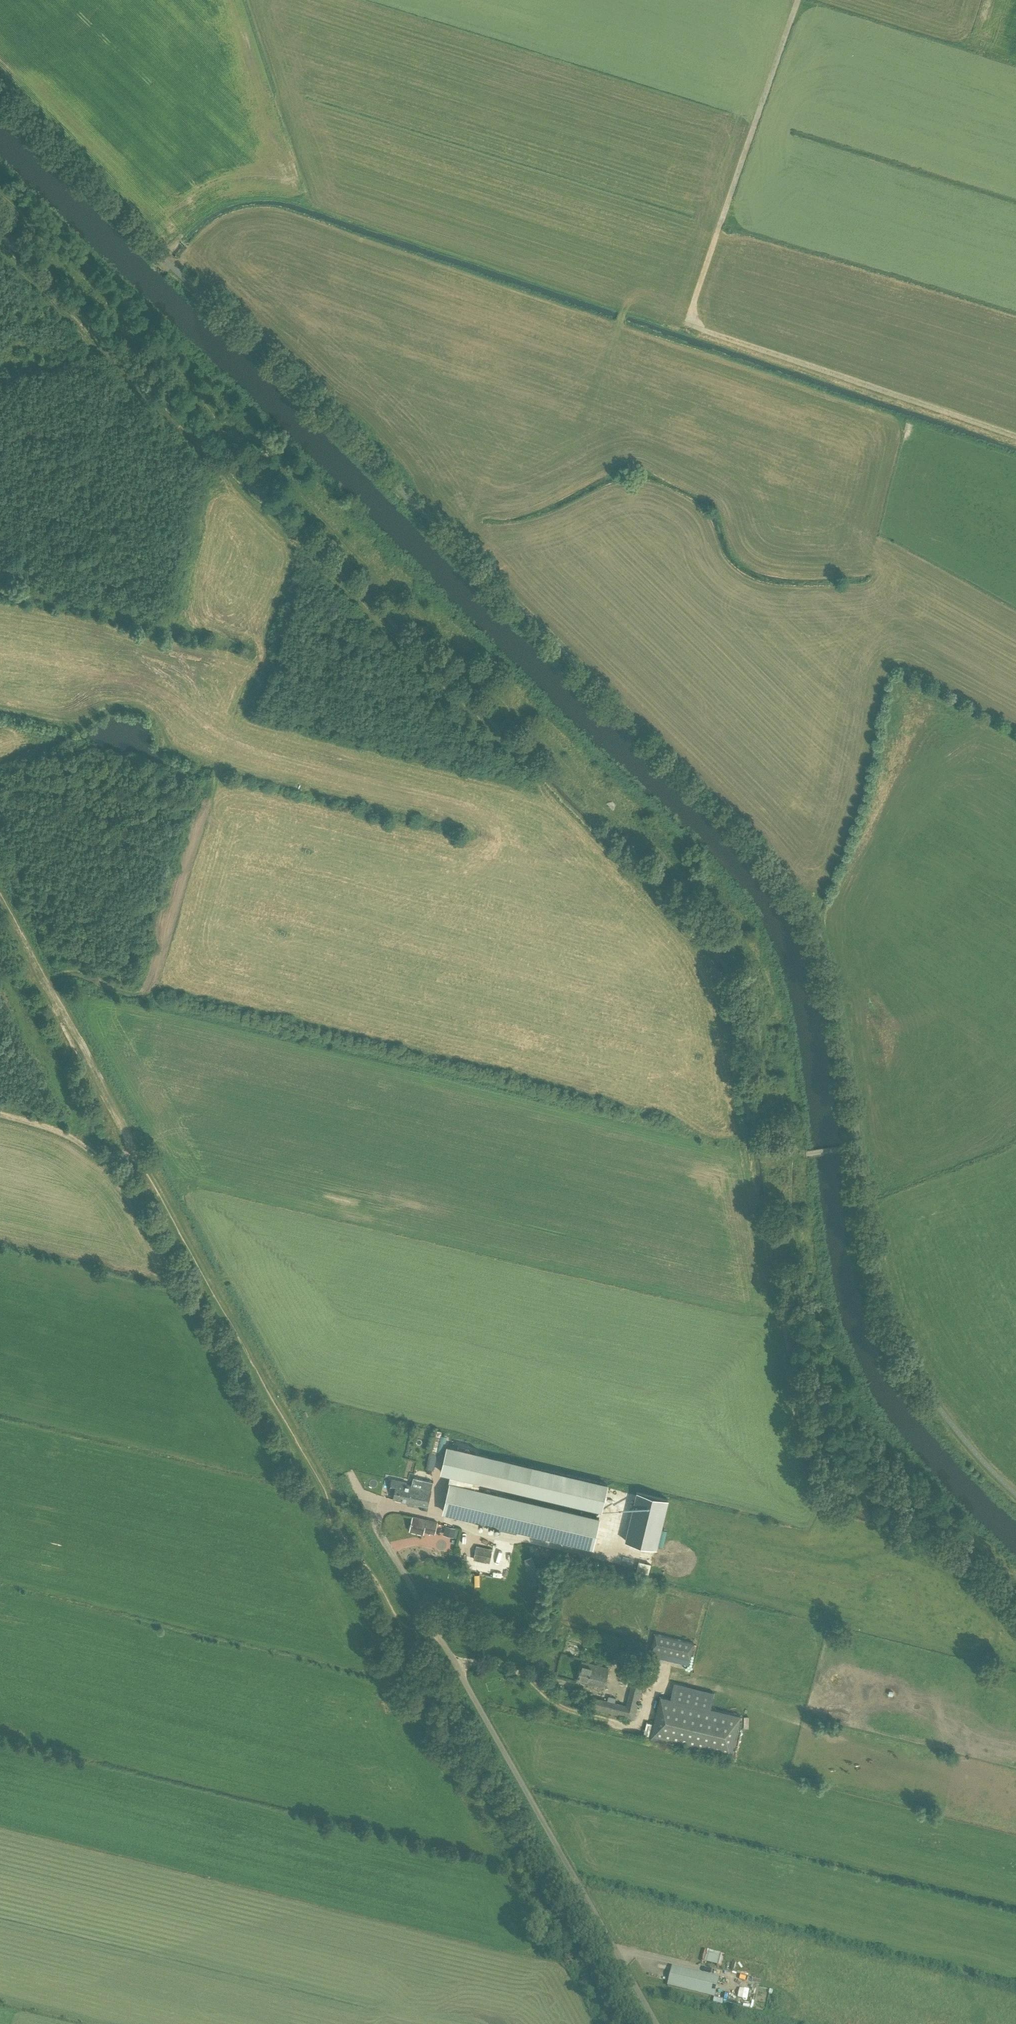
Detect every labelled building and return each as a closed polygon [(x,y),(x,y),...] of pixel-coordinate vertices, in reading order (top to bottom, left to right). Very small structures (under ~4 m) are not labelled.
[(447,1447),(441,1472),(601,1511),(607,1485),(447,1447)] [(392,1479),(390,1490),(395,1491),(393,1498),(393,1499),(394,1499),(408,1502),(407,1505),(413,1506),(414,1504),(428,1507),(432,1489),(434,1481),(413,1477),(412,1485),(406,1484),(406,1482),(392,1479)] [(443,1512),(453,1514),(592,1548),(599,1519),(450,1483),(443,1512)] [(637,1492),(625,1541),(657,1548),(657,1545),(661,1528),(668,1500),(637,1492)] [(410,1531),(427,1535),(427,1532),(435,1533),(437,1522),(413,1516),(410,1531)] [(456,1528),(445,1525),(443,1534),(454,1537),(456,1528)] [(492,1551),(476,1548),(475,1558),(490,1562),(492,1551)] [(648,1574),(650,1564),(639,1561),(636,1571),(648,1574)] [(694,1643),(655,1634),(652,1649),(690,1659),(694,1643)] [(578,1681),(604,1688),(609,1668),(583,1662),(578,1681)] [(591,1696),(589,1707),(598,1709),(598,1710),(635,1719),(643,1684),(641,1683),(642,1673),(623,1668),(620,1679),(632,1682),(627,1705),(615,1702),(608,1701),(600,1699),(591,1696)] [(651,1738),(731,1757),(741,1716),(661,1696),(651,1738)] [(668,1986),(715,1997),(719,1977),(673,1966),(668,1986)]
